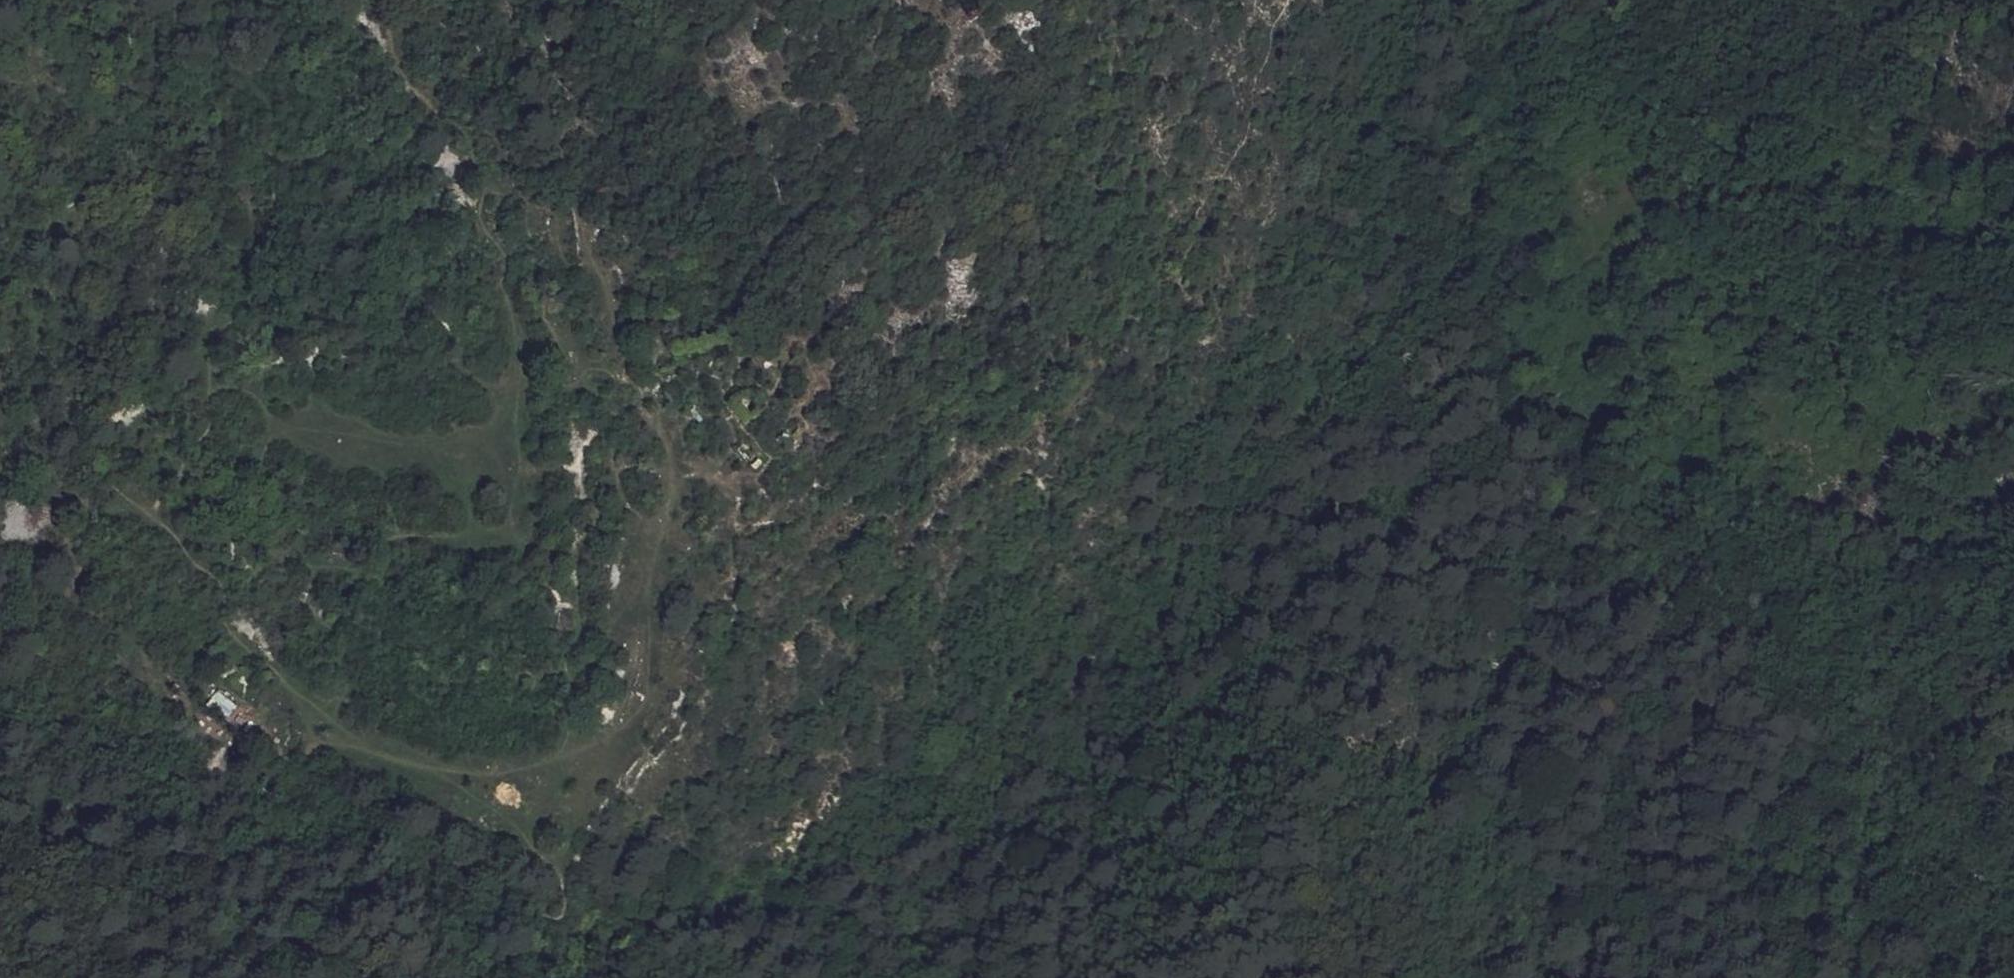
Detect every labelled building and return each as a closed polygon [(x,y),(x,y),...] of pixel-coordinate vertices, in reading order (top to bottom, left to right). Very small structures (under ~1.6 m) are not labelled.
[(216,691),(208,703),(228,717),(236,704),(216,691)]
